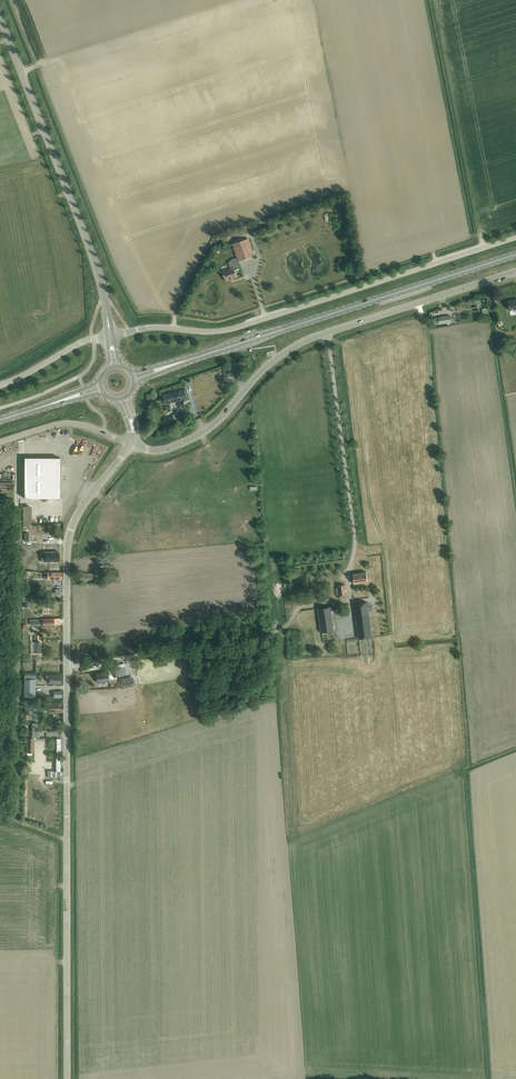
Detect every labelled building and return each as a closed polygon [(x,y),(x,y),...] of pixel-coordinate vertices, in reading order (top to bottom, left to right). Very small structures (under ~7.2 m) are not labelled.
[(249,238),(233,244),(237,257),(239,261),(255,256),(254,256),(249,238)] [(231,269),(222,272),(226,281),(237,277),(236,273),(238,273),(236,269),(235,269),(234,267),(232,263),(239,261),(237,257),(231,260),(228,261),(231,269)] [(451,322),(450,315),(438,317),(439,324),(451,322)] [(232,366),(223,367),(224,378),(233,377),(232,366)] [(185,390),(163,395),(165,404),(187,399),(189,398),(187,389),(185,390)] [(24,458),(24,498),(60,498),(60,458),(24,458)] [(111,489),(106,495),(111,498),(116,492),(111,489)] [(31,506),(22,506),(23,526),(31,525),(31,506)] [(45,557),(42,557),(42,562),(45,562),(46,561),(59,561),(59,552),(45,552),(45,557)] [(354,583),(367,581),(366,572),(352,573),(354,583)] [(109,582),(110,573),(81,573),(80,582),(109,582)] [(338,585),(338,588),(335,588),(336,595),(339,595),(339,598),(346,597),(345,584),(338,585)] [(367,602),(355,604),(359,638),(372,636),(367,602)] [(320,631),(333,629),(330,606),(317,608),(320,631)] [(99,683),(110,681),(115,680),(114,678),(119,677),(119,676),(126,675),(124,664),(117,665),(118,668),(113,669),(113,671),(97,674),(99,683)] [(35,674),(24,674),(24,697),(35,697),(35,677),(35,674)] [(60,683),(60,675),(49,675),(49,683),(60,683)] [(49,712),(63,712),(63,703),(42,703),(42,702),(35,702),(35,708),(43,708),(43,709),(49,709),(49,712)]
